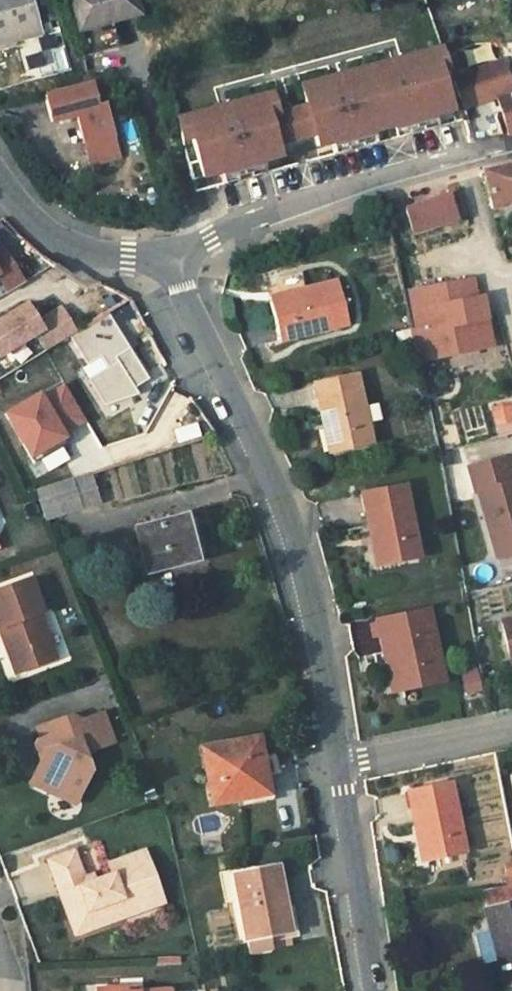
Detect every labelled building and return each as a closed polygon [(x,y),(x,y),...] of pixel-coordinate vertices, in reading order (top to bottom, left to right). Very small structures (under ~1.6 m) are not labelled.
[(15,39),(37,33),(38,32),(29,0),(0,0),(0,44),(15,39)] [(78,30),(139,14),(136,0),(70,0),(78,30)] [(84,34),(88,52),(115,46),(110,28),(84,34)] [(37,33),(15,39),(19,52),(40,45),(37,33)] [(453,77),(444,47),(303,86),(308,106),(316,134),(320,146),(333,143),(376,131),(396,126),(437,114),(462,107),(453,77)] [(453,77),(462,107),(497,96),(511,93),(511,86),(503,62),(453,77)] [(88,82),(45,95),(53,122),(77,115),(93,165),(118,157),(103,105),(95,107),(88,82)] [(497,96),(510,133),(511,133),(511,93),(497,96)] [(188,140),(196,138),(207,177),(224,172),(265,161),(282,157),(279,144),(271,116),(280,114),(274,94),(182,119),(188,140)] [(271,116),(279,144),(316,134),(308,106),(280,114),(271,116)] [(437,114),(396,126),(399,137),(440,125),(437,114)] [(376,131),(333,143),(336,154),(379,142),(376,131)] [(265,161),(224,172),(227,183),(244,178),(268,172),(265,161)] [(482,173),(492,209),(511,205),(511,164),(482,173)] [(447,196),(406,209),(414,233),(455,219),(447,196)] [(8,292),(23,282),(3,248),(0,250),(0,279),(8,292)] [(471,279),(466,280),(470,299),(476,298),(471,279)] [(470,299),(466,280),(402,291),(419,361),(475,350),(472,336),(490,333),(483,297),(476,298),(470,299)] [(336,281),(303,289),(304,294),(269,302),(278,340),(347,324),(336,281)] [(304,294),(303,289),(268,297),(269,302),(304,294)] [(36,333),(46,350),(69,337),(77,332),(62,309),(40,322),(28,303),(0,320),(0,354),(36,333)] [(109,367),(87,380),(103,405),(138,394),(134,387),(148,379),(110,316),(108,313),(77,332),(69,337),(86,365),(102,355),(109,367)] [(492,346),(490,333),(472,336),(475,350),(492,346)] [(102,355),(86,365),(80,369),(87,380),(109,367),(102,355)] [(312,383),(320,416),(325,415),(333,451),(372,442),(356,373),(312,383)] [(85,420),(65,386),(42,399),(39,394),(5,413),(33,462),(40,459),(61,446),(67,443),(59,428),(67,423),(70,428),(85,420)] [(488,406),(496,438),(511,434),(511,411),(509,401),(488,406)] [(325,415),(320,416),(328,452),(333,451),(325,415)] [(61,446),(40,459),(47,471),(69,459),(61,446)] [(507,456),(469,467),(476,493),(478,492),(497,557),(511,553),(511,475),(507,456)] [(96,502),(87,473),(70,478),(79,507),(96,502)] [(44,518),(79,507),(70,478),(35,490),(44,518)] [(361,492),(368,526),(372,525),(380,565),(419,557),(404,485),(361,492)] [(183,515),(135,528),(147,573),(195,560),(183,515)] [(376,566),(380,565),(372,525),(368,526),(376,566)] [(22,672),(54,660),(37,615),(41,613),(29,580),(0,590),(0,628),(6,626),(22,672)] [(393,650),(402,689),(443,681),(428,610),(376,621),(382,652),(393,650)] [(501,621),(510,662),(511,662),(511,619),(501,621)] [(0,628),(0,633),(15,675),(22,672),(6,626),(0,628)] [(391,692),(402,689),(393,650),(382,652),(384,662),(391,692)] [(384,662),(382,652),(373,655),(374,665),(384,662)] [(475,667),(457,670),(461,694),(478,692),(475,667)] [(63,792),(78,799),(92,771),(85,754),(114,743),(103,713),(74,724),(71,716),(39,728),(44,742),(49,757),(41,760),(30,784),(54,796),(63,792)] [(261,774),(272,772),(270,760),(276,758),(274,750),(260,753),(257,738),(203,747),(213,802),(264,793),(261,774)] [(49,757),(44,742),(37,745),(41,760),(49,757)] [(275,791),(272,772),(261,774),(264,793),(275,791)] [(407,790),(413,823),(418,822),(425,859),(463,852),(450,782),(407,790)] [(63,792),(54,796),(74,806),(78,799),(63,792)] [(418,822),(413,823),(420,860),(425,859),(418,822)] [(91,920),(160,896),(143,851),(109,863),(113,876),(95,882),(85,885),(82,879),(73,852),(49,861),(70,919),(88,912),(91,920)] [(267,937),(287,933),(289,933),(277,866),(233,875),(245,940),(246,940),(249,953),(269,950),(267,937)] [(85,885),(95,882),(93,875),(82,879),(85,885)] [(88,912),(70,919),(75,934),(162,903),(160,896),(91,920),(88,912)] [(486,912),(499,967),(491,969),(492,974),(497,973),(500,984),(508,982),(511,990),(511,905),(486,912)] [(289,946),(287,933),(267,937),(269,950),(289,946)]
